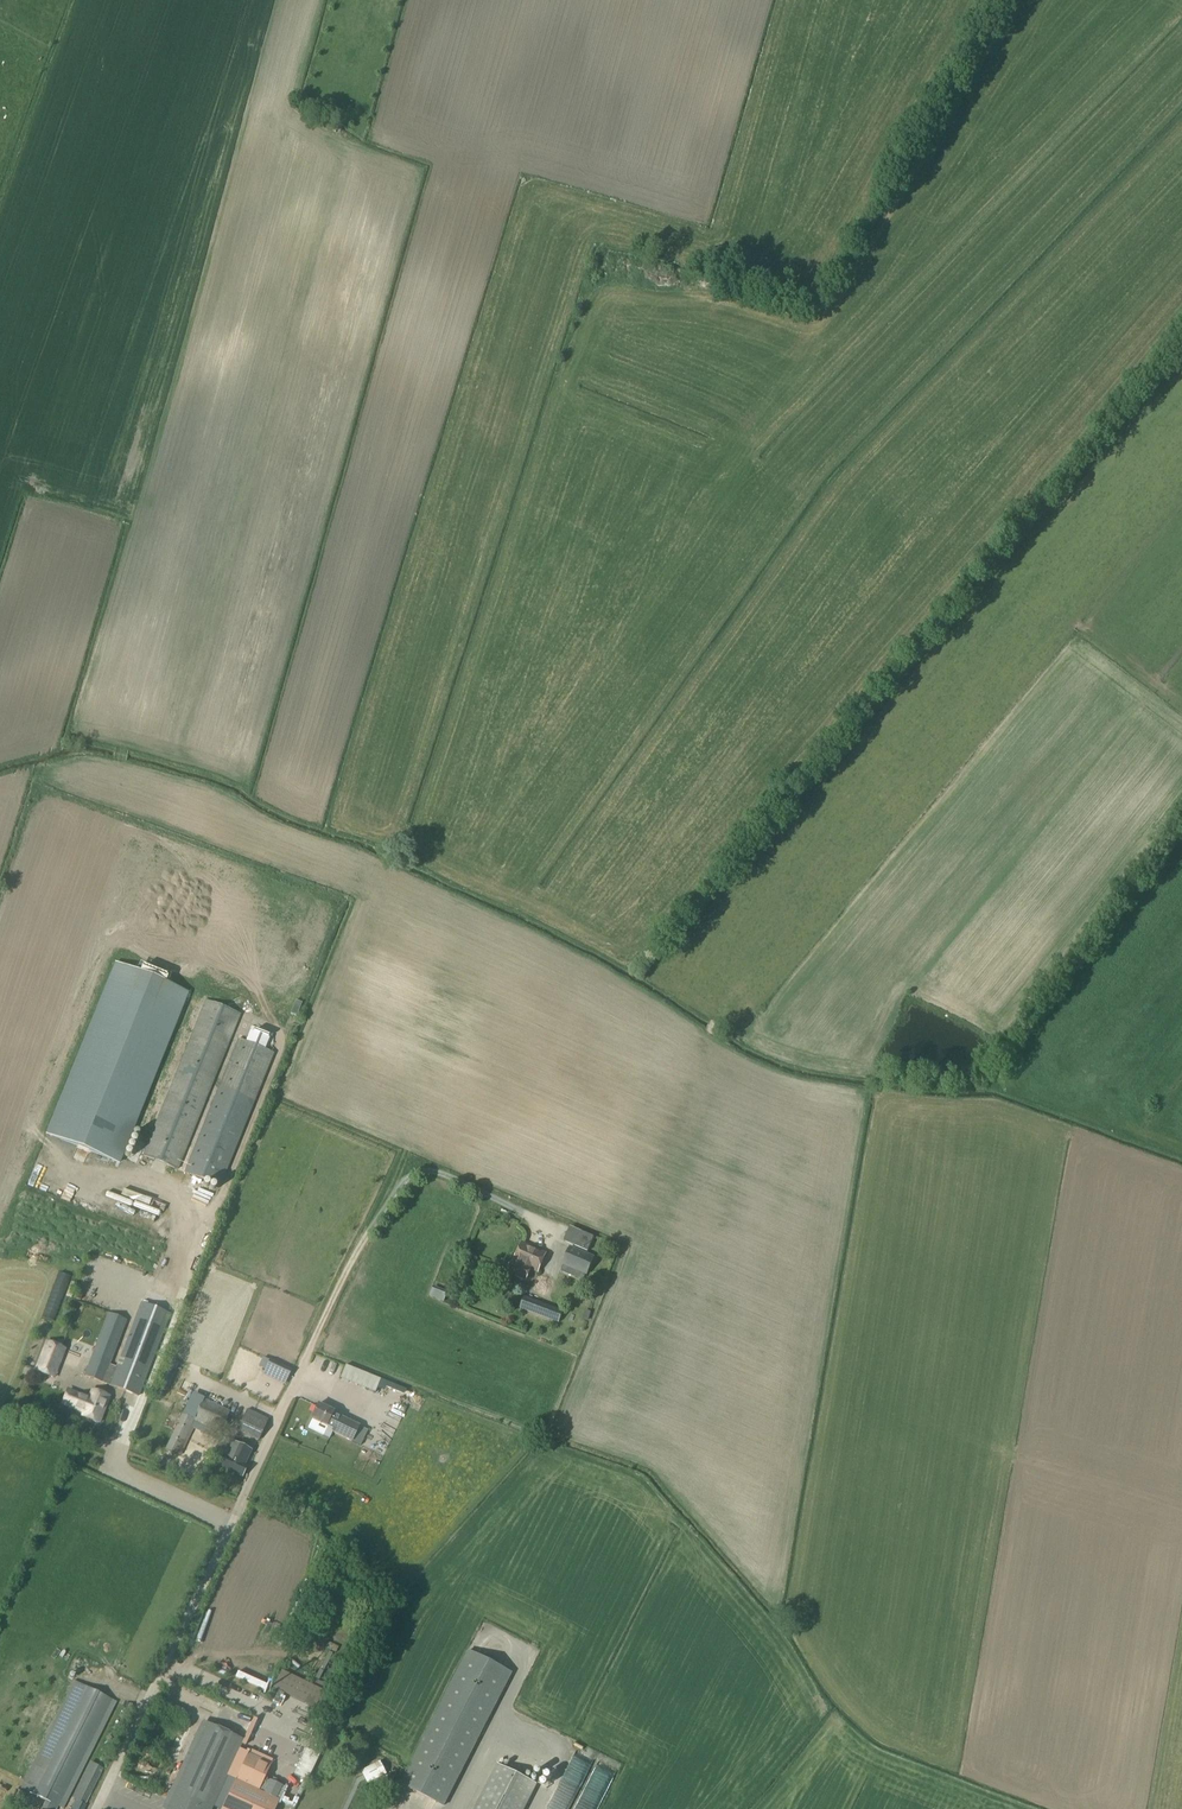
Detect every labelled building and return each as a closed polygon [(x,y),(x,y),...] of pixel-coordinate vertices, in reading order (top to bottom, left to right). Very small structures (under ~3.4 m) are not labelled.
[(100,967),(44,1143),(74,1153),(73,1156),(117,1170),(123,1151),(112,1148),(119,1123),(135,1128),(178,994),(158,988),(159,984),(133,975),(132,977),(100,967)] [(258,1086),(267,1054),(228,1043),(236,1016),(209,1008),(178,1121),(198,1127),(211,1079),(225,1083),(224,1086),(228,1088),(201,1184),(218,1188),(225,1162),(237,1165),(259,1086),(258,1086)] [(708,1019),(702,1028),(711,1034),(718,1026),(708,1019)] [(193,1061),(196,1045),(181,1043),(177,1066),(188,1068),(189,1060),(193,1061)] [(522,1242),(509,1273),(526,1280),(531,1269),(538,1272),(546,1252),(522,1242)] [(571,1246),(563,1264),(587,1275),(594,1256),(571,1246)] [(434,1287),(430,1297),(444,1303),(449,1293),(434,1287)] [(524,1297),(520,1308),(532,1312),(536,1301),(524,1297)] [(108,1314),(84,1376),(138,1397),(169,1314),(141,1303),(133,1324),(116,1368),(110,1366),(127,1321),(108,1314)] [(47,1343),(41,1359),(58,1366),(64,1350),(47,1343)] [(269,1372),(282,1377),(285,1370),(272,1365),(269,1372)] [(374,1393),(376,1388),(380,1379),(371,1376),(366,1390),(374,1393)] [(68,1391),(62,1405),(84,1413),(82,1416),(92,1420),(92,1422),(98,1424),(100,1423),(102,1417),(101,1416),(108,1398),(92,1391),(89,1400),(68,1391)] [(203,1398),(193,1420),(219,1433),(230,1412),(203,1398)] [(318,1406),(311,1419),(325,1427),(332,1430),(331,1433),(352,1443),(352,1442),(356,1444),(360,1446),(368,1431),(360,1427),(360,1426),(332,1413),(333,1412),(318,1404),(318,1406)] [(247,1409),(237,1432),(258,1442),(269,1419),(247,1409)] [(164,1413),(159,1425),(170,1430),(175,1418),(164,1413)] [(182,1415),(164,1450),(177,1457),(194,1421),(182,1415)] [(274,1441),(272,1447),(286,1451),(288,1446),(274,1441)] [(222,1455),(218,1465),(242,1476),(242,1475),(246,1467),(244,1466),(250,1452),(248,1451),(235,1445),(229,1458),(222,1455)] [(400,1786),(444,1808),(512,1675),(468,1653),(400,1786)] [(20,1789),(23,1791),(26,1792),(45,1801),(42,1808),(57,1808),(59,1807),(63,1808),(116,1702),(82,1685),(76,1682),(74,1681),(74,1682),(25,1780),(20,1789)] [(166,1808),(215,1808),(245,1740),(204,1722),(166,1808)] [(259,1790),(271,1765),(248,1754),(236,1778),(259,1790)] [(380,1761),(369,1767),(375,1779),(386,1774),(380,1761)] [(472,1808),(521,1808),(534,1784),(494,1764),(472,1808)] [(259,1791),(259,1790),(236,1778),(221,1808),(276,1808),(279,1801),(259,1791)] [(466,1796),(472,1799),(480,1784),(474,1781),(466,1796)] [(301,1793),(298,1800),(306,1805),(310,1798),(301,1793)] [(71,1808),(84,1808),(86,1805),(76,1800),(71,1808)]
